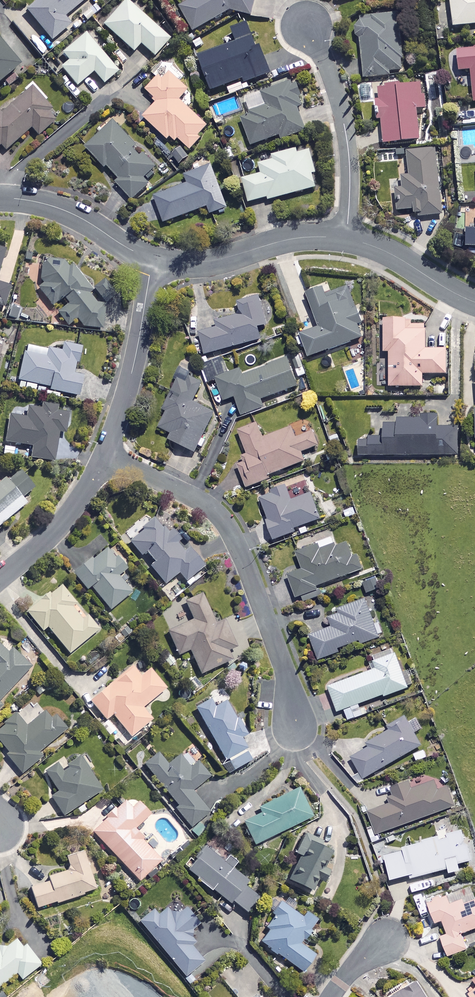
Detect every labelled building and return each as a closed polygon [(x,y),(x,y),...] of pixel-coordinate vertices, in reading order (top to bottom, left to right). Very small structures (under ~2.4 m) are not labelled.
[(24,10),(50,40),(69,24),(63,17),(82,0),(36,0),(24,10)] [(125,0),(123,0),(102,24),(132,51),(139,44),(153,56),(172,35),(161,25),(157,30),(125,0)] [(178,5),(193,32),(233,11),(250,15),(254,0),(188,0),(178,5)] [(452,27),(474,24),(474,0),(448,0),(452,27)] [(402,71),(400,15),(363,17),(355,27),(355,38),(359,38),(361,73),(402,71)] [(255,48),(245,23),(229,29),(234,42),(197,56),(210,91),(241,79),(243,83),(268,74),(258,47),(255,48)] [(116,71),(83,33),(60,52),(67,61),(59,67),(75,86),(92,71),(102,83),(116,71)] [(0,46),(0,80),(17,65),(0,46)] [(454,51),(457,71),(468,70),(472,101),(474,101),(474,48),(454,51)] [(178,82),(184,77),(163,58),(149,73),(155,79),(144,90),(156,101),(142,117),(167,139),(172,134),(189,150),(209,128),(187,108),(196,98),(178,82)] [(301,105),(292,81),(261,93),(265,105),(248,111),(249,116),(240,119),(250,146),(279,135),(280,139),(304,130),(295,107),(301,105)] [(425,84),(374,88),(376,119),(380,119),(382,143),(418,140),(416,109),(426,109),(425,84)] [(31,86),(0,110),(0,146),(3,149),(30,128),(35,135),(55,119),(42,102),(43,101),(31,86)] [(134,144),(112,121),(84,147),(103,167),(106,165),(118,178),(114,182),(131,200),(147,185),(142,178),(153,168),(132,146),(134,144)] [(314,172),(307,148),(257,162),(260,174),(241,179),(248,202),(267,197),(267,200),(314,187),(310,173),(314,172)] [(441,215),(438,149),(406,151),(408,187),(393,188),(394,210),(413,209),(414,217),(441,215)] [(226,208),(210,164),(183,174),(186,183),(152,195),(162,222),(206,206),(209,214),(226,208)] [(464,229),(464,247),(474,247),(474,229),(464,229)] [(102,329),(103,314),(85,291),(89,287),(68,259),(42,259),(41,280),(43,283),(35,289),(65,328),(76,320),(84,329),(102,329)] [(103,280),(91,289),(103,306),(116,296),(103,280)] [(3,307),(9,286),(0,283),(0,306),(3,307)] [(360,321),(347,285),(322,294),(320,287),(304,293),(316,327),(298,334),(306,357),(360,338),(355,323),(360,321)] [(265,324),(258,296),(236,301),(240,314),(214,321),(216,326),(198,331),(204,354),(259,340),(256,327),(265,324)] [(409,318),(381,319),(382,351),(387,351),(387,387),(421,386),(421,374),(446,373),(445,349),(424,349),(423,325),(409,325),(409,318)] [(79,347),(61,342),(59,353),(25,345),(17,379),(49,387),(48,389),(76,396),(81,374),(73,372),(79,347)] [(296,385),(286,358),(241,375),(239,369),(227,374),(221,358),(202,366),(208,381),(214,379),(223,401),(233,397),(241,416),(262,408),(259,400),(296,385)] [(202,379),(178,369),(155,427),(171,433),(167,441),(194,452),(212,410),(192,402),(202,379)] [(41,404),(40,409),(27,407),(25,417),(10,415),(5,441),(32,447),(31,456),(52,460),(57,431),(63,432),(67,409),(41,404)] [(436,414),(419,414),(419,417),(395,418),(395,423),(381,423),(381,438),(357,438),(357,455),(458,455),(457,427),(437,427),(436,414)] [(237,430),(246,453),(240,455),(242,462),(236,464),(245,487),(267,479),(266,475),(303,461),(299,452),(317,445),(311,431),(293,437),(289,427),(261,438),(256,423),(237,430)] [(17,470),(7,478),(5,476),(0,481),(0,523),(25,502),(21,497),(32,488),(17,470)] [(290,500),(284,485),(258,495),(269,524),(266,525),(271,540),(293,531),(292,529),(319,518),(309,492),(290,500)] [(352,505),(340,510),(344,521),(356,516),(352,505)] [(136,522),(126,531),(130,536),(127,539),(141,555),(145,552),(153,562),(149,565),(164,583),(177,572),(184,580),(201,566),(164,521),(159,525),(152,517),(140,527),(136,522)] [(347,550),(343,541),(334,544),(331,538),(294,552),(301,569),(286,575),(294,598),(300,595),(303,601),(321,594),(317,585),(360,569),(352,548),(347,550)] [(125,568),(106,546),(91,559),(89,557),(72,571),(86,588),(89,586),(109,609),(130,591),(116,575),(125,568)] [(373,577),(361,582),(366,593),(378,588),(373,577)] [(75,603),(58,583),(25,611),(42,630),(46,626),(68,653),(97,629),(83,612),(78,616),(70,607),(75,603)] [(213,623),(200,594),(183,601),(191,619),(166,631),(177,655),(188,649),(199,674),(230,659),(226,650),(234,646),(222,619),(213,623)] [(377,637),(364,599),(335,608),(337,613),(327,617),(330,627),(309,634),(317,658),(336,652),(335,648),(359,640),(360,643),(377,637)] [(0,640),(0,698),(29,666),(0,640)] [(336,712),(343,709),(347,721),(365,715),(360,702),(383,694),(384,696),(406,688),(394,653),(370,661),(373,669),(327,686),(336,712)] [(139,675),(130,665),(89,700),(104,719),(111,713),(130,736),(150,719),(140,707),(164,687),(148,668),(139,675)] [(213,707),(208,699),(194,707),(231,770),(250,759),(238,737),(244,734),(225,700),(213,707)] [(47,707),(25,726),(15,714),(0,726),(0,742),(8,752),(5,754),(21,773),(41,755),(37,751),(64,728),(47,707)] [(422,744),(406,716),(388,726),(389,728),(366,742),(368,745),(350,756),(362,778),(422,744)] [(167,764),(157,751),(143,763),(177,805),(175,808),(190,827),(209,811),(191,789),(209,774),(198,760),(189,767),(178,754),(167,764)] [(89,767),(81,755),(61,768),(57,762),(43,771),(57,791),(49,796),(62,815),(101,788),(87,768),(89,767)] [(390,787),(392,792),(384,795),(387,804),(367,811),(375,834),(454,806),(443,774),(410,786),(408,780),(390,787)] [(310,816),(296,787),(257,807),(260,812),(241,821),(253,844),(310,816)] [(132,805),(125,798),(91,831),(138,880),(160,860),(131,830),(148,814),(136,801),(132,805)] [(470,860),(461,829),(399,847),(400,851),(382,856),(389,880),(408,874),(409,878),(447,868),(448,873),(459,870),(457,864),(470,860)] [(318,840),(301,832),(292,851),(298,853),(286,879),(311,891),(329,851),(316,845),(318,840)] [(247,881),(231,869),(237,861),(227,854),(221,861),(202,847),(184,871),(209,890),(210,888),(229,902),(231,900),(246,912),(258,896),(244,885),(247,881)] [(96,889),(82,849),(65,855),(69,868),(47,876),(48,880),(29,887),(36,909),(96,889)] [(450,894),(425,903),(433,923),(441,920),(446,934),(439,936),(446,956),(466,948),(460,933),(474,928),(474,896),(454,904),(450,894)] [(301,917),(278,902),(264,923),(269,926),(258,942),(302,970),(313,953),(299,943),(315,919),(304,912),(301,917)] [(184,908),(166,907),(157,915),(152,910),(139,921),(185,975),(203,960),(189,943),(193,940),(186,932),(197,923),(184,908)] [(16,972),(21,978),(40,964),(25,943),(21,946),(15,938),(0,949),(0,984),(16,972)] [(414,980),(388,996),(425,996),(414,980)] [(465,993),(468,996),(474,996),(474,985),(465,993)]
